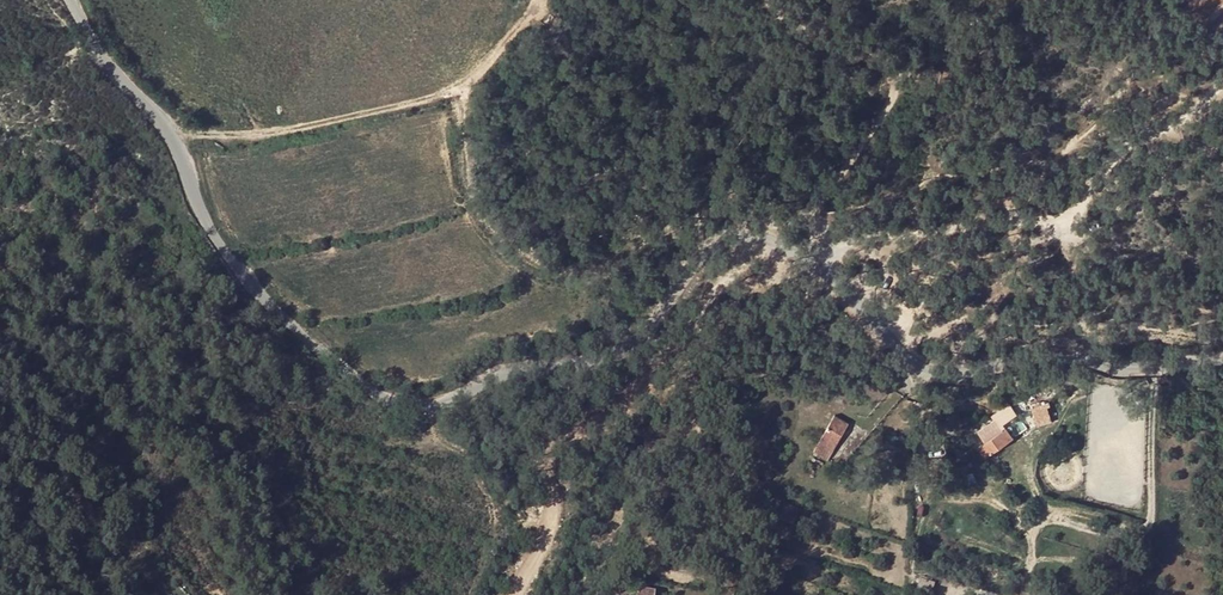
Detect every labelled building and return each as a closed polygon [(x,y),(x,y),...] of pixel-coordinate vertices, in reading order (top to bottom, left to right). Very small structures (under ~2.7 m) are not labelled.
[(823,411),(810,452),(829,458),(844,419),(823,411)] [(1033,413),(1031,427),(1044,430),(1047,415),(1033,413)] [(976,436),(980,442),(991,434),(987,428),(976,436)] [(980,442),(971,448),(982,460),(1004,444),(1008,441),(1000,429),(991,434),(980,442)] [(790,516),(782,512),(777,522),(786,526),(790,516)]
